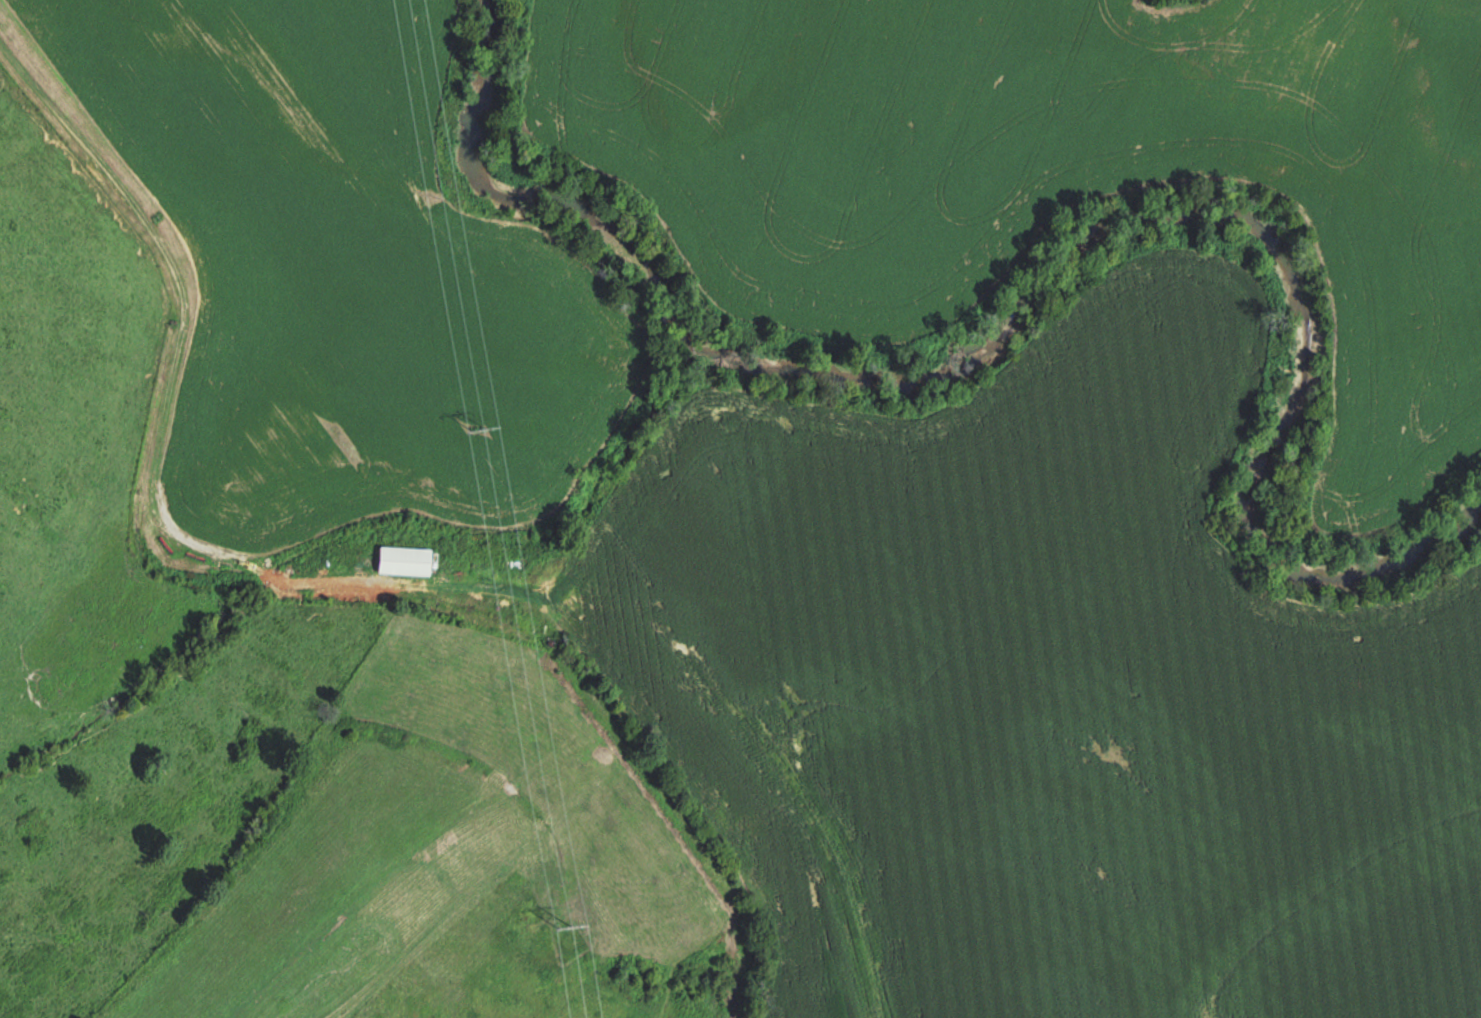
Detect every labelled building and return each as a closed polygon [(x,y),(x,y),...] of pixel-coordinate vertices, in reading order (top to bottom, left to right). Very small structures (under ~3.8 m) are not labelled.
[(428,575),(429,549),(376,547),(375,574),(428,575)]
